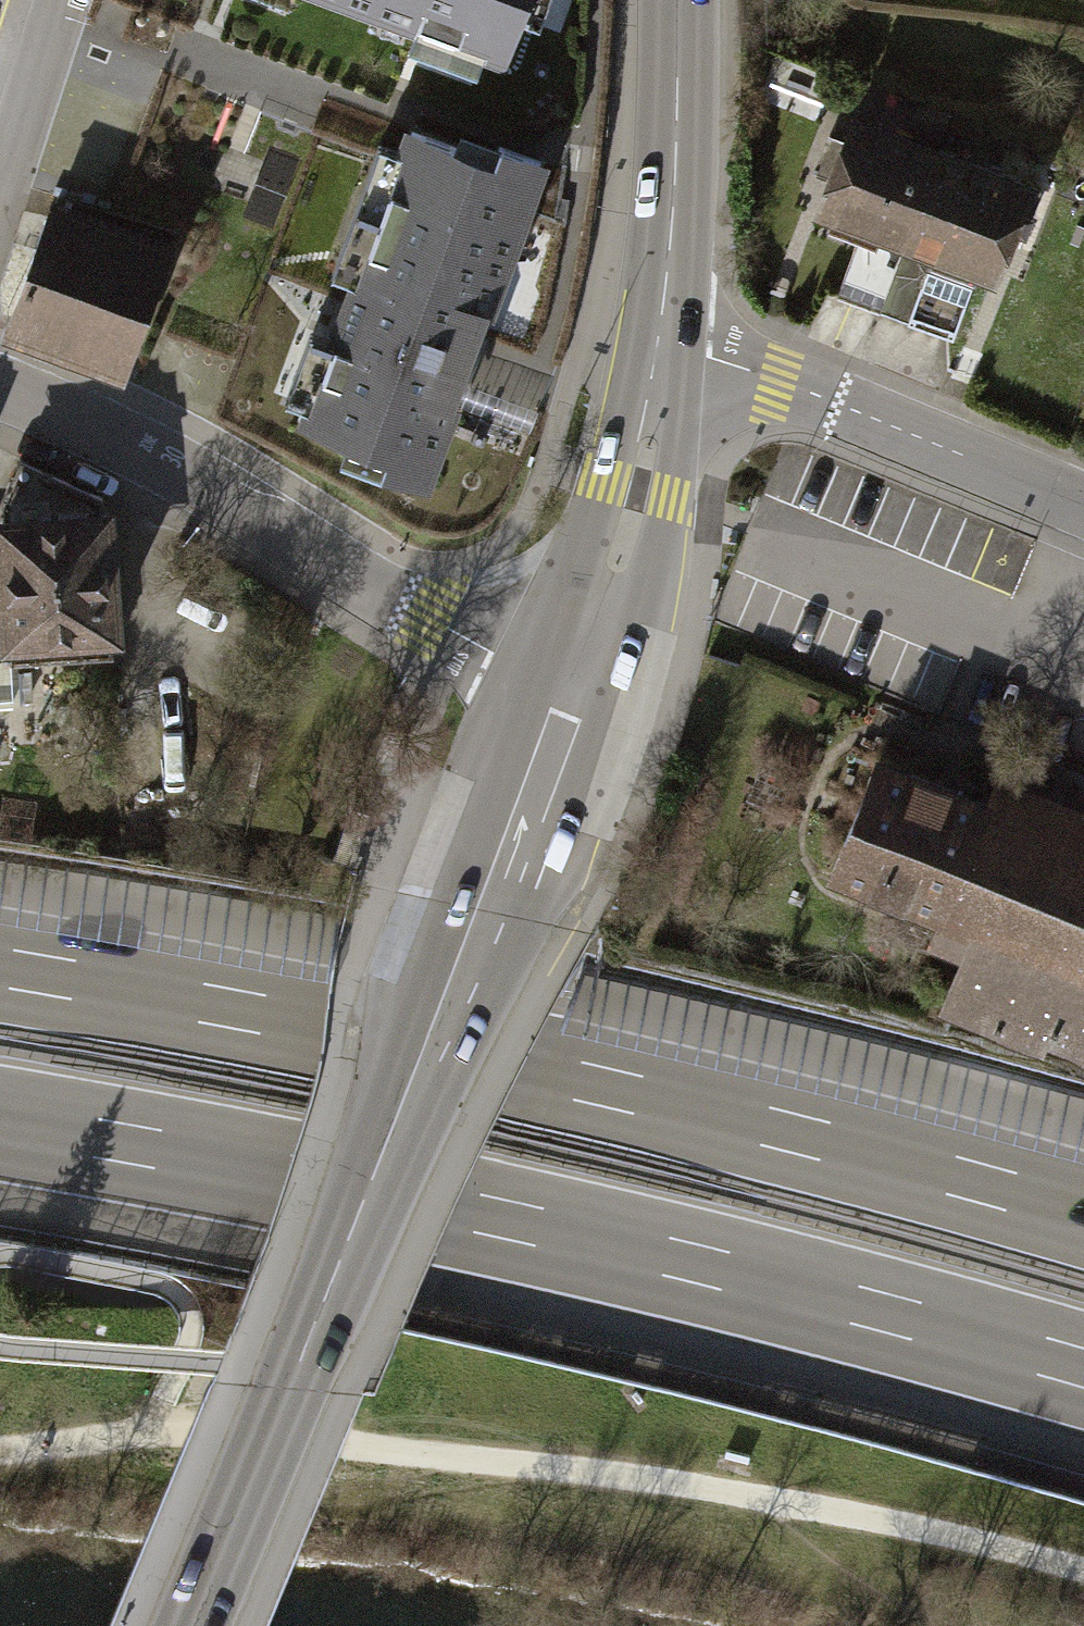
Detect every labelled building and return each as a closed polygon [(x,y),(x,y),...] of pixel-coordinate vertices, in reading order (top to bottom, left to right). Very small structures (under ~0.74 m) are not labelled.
[(511,73),(539,0),(316,0),(511,73)] [(1049,184),(860,115),(841,169),(822,222),(834,226),(830,235),(858,245),(838,299),(958,342),(980,282),(1009,292),(1033,228),(1049,184)] [(466,139),(461,151),(412,133),(401,162),(383,156),(338,278),(357,285),(333,351),(315,344),(294,404),(306,408),(298,430),(354,450),(350,462),(434,492),(551,169),(466,139)] [(179,249),(53,203),(4,339),(129,384),(179,249)] [(20,460),(1,507),(2,522),(0,522),(0,709),(18,708),(15,668),(115,660),(115,649),(130,648),(120,512),(103,513),(102,503),(20,460)] [(880,739),(826,871),(934,912),(923,942),(959,956),(939,1007),(1043,1050),(1047,1042),(1083,1054),(1083,823),(880,739)]
